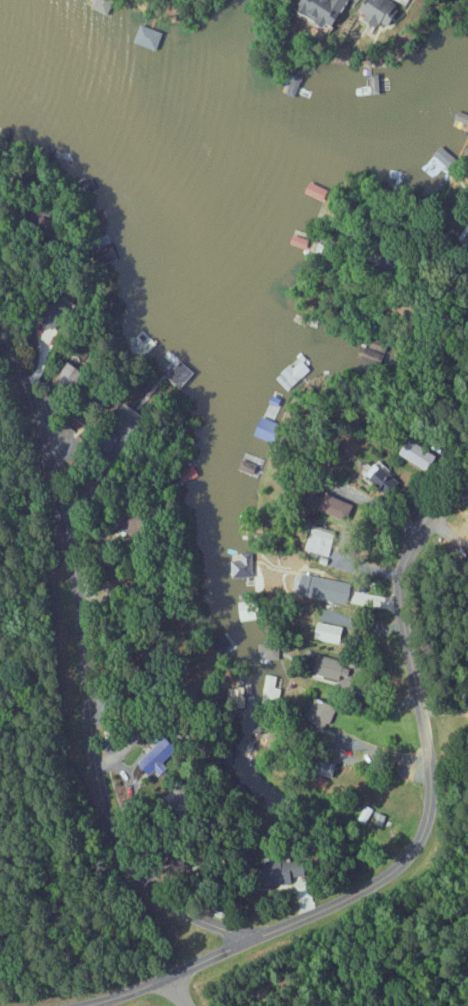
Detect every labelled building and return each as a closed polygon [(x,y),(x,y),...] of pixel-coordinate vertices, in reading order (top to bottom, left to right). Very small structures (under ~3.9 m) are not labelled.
[(94,7),(110,14),(116,0),(97,0),(94,7)] [(303,12),(338,28),(351,0),(308,0),(303,12)] [(391,30),(400,14),(399,13),(405,2),(400,0),(368,0),(361,14),(391,30)] [(467,125),(467,115),(459,112),(456,121),(467,125)] [(459,161),(444,145),(421,166),(431,178),(441,169),(446,174),(459,161)] [(326,200),(331,189),(313,182),(308,193),(326,200)] [(288,389),(312,370),(303,359),(282,375),(284,378),(281,380),(288,389)] [(256,435),(274,443),(282,424),(263,417),(256,435)] [(398,453),(426,471),(435,456),(408,439),(398,453)] [(255,475),(260,464),(244,458),(240,468),(255,475)] [(385,489),(396,474),(378,461),(372,469),(376,472),(371,479),(385,489)] [(329,495),(323,510),(349,520),(355,505),(329,495)] [(338,533),(314,524),(306,548),(321,553),(318,563),(327,566),(338,533)] [(231,553),(232,579),(253,578),(253,552),(231,553)] [(353,583),(306,574),(302,595),(349,604),(353,583)] [(248,602),(241,603),(242,620),(260,620),(259,593),(247,593),(248,602)] [(341,645),(346,628),(321,621),(316,638),(341,645)] [(343,660),(316,655),(312,676),(356,684),(359,669),(342,666),(343,660)] [(280,688),(274,687),(275,676),(265,674),(260,702),(277,705),(280,688)] [(339,706),(316,697),(307,720),(329,729),(339,706)] [(162,763),(177,748),(165,736),(137,762),(154,779),(167,767),(162,763)] [(173,808),(185,798),(175,786),(163,796),(173,808)] [(272,882),(311,880),(310,860),(271,862),(272,882)]
